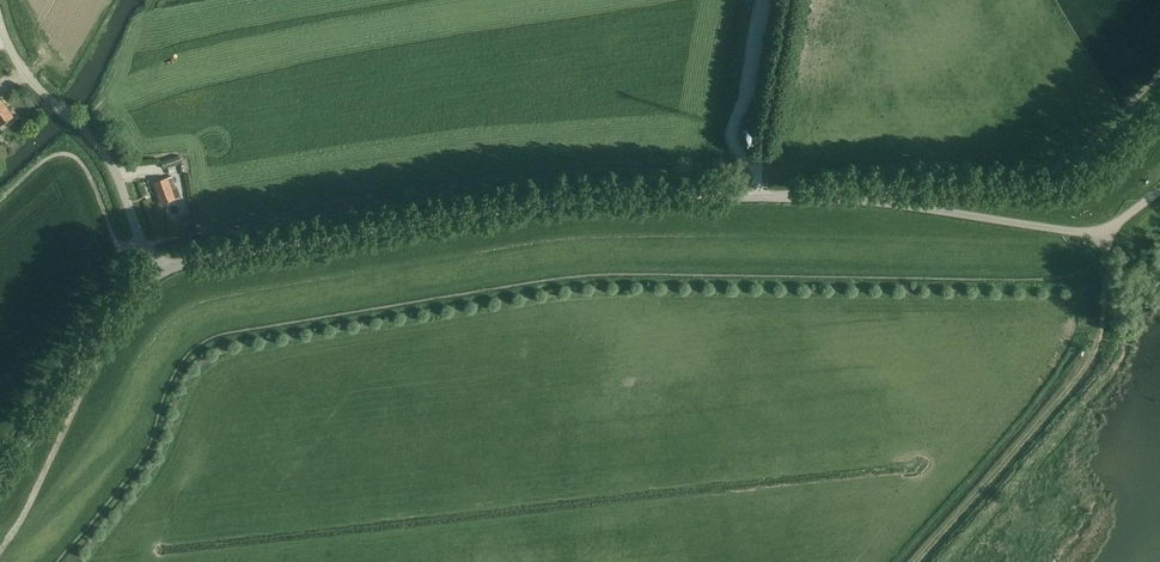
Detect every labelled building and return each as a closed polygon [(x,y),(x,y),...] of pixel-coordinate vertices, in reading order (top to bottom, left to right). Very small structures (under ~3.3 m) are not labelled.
[(0,97),(0,124),(0,125),(13,116),(0,97)] [(178,155),(161,161),(163,168),(181,162),(178,155)] [(172,176),(154,182),(161,203),(180,196),(172,176)] [(184,215),(166,217),(168,233),(181,232),(186,231),(184,215)]
